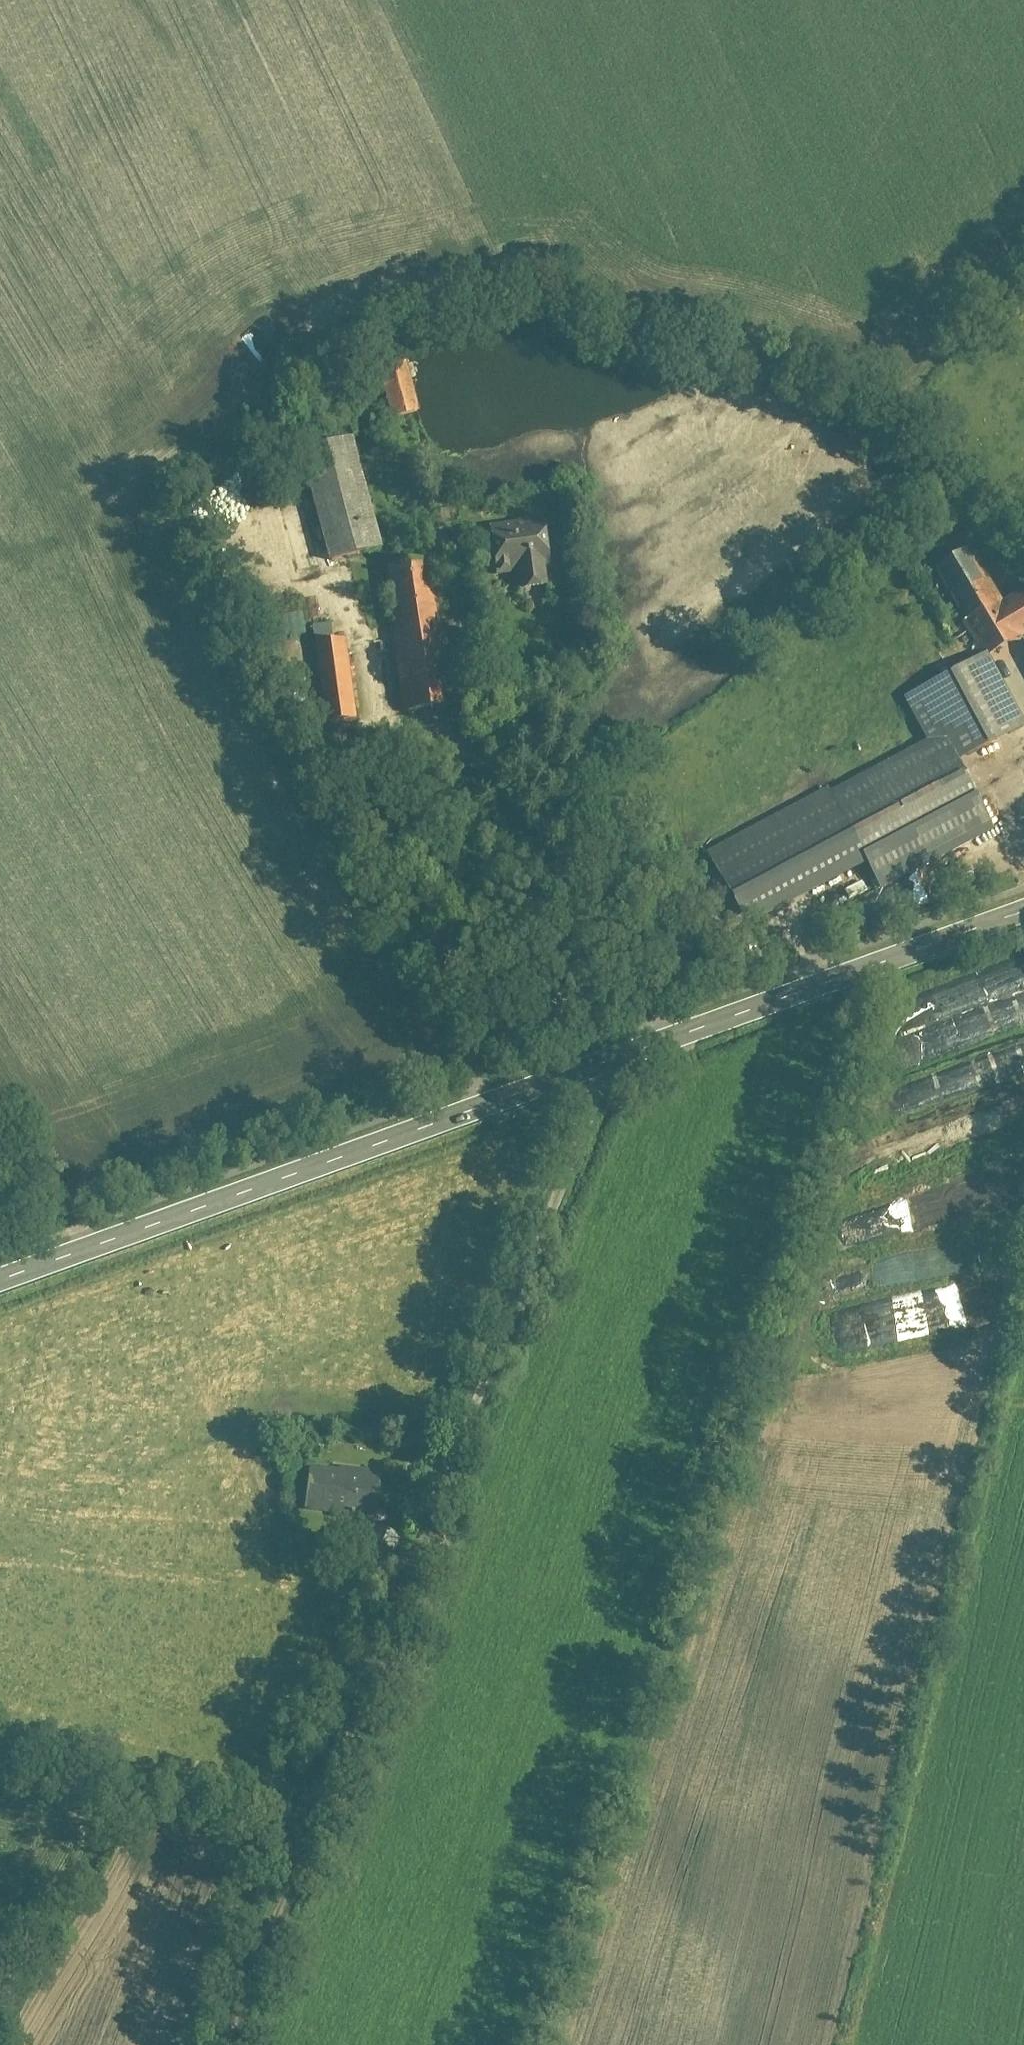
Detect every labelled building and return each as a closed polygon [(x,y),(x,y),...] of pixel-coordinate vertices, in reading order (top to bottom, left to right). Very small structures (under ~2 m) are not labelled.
[(375,366),(389,423),(420,415),(406,358),(375,366)] [(365,440),(306,453),(331,559),(389,545),(365,440)] [(555,532),(502,536),(505,567),(524,566),(526,596),(552,594),(550,565),(558,564),(555,532)] [(978,657),(1023,634),(1023,591),(1010,598),(983,544),(933,569),(978,657)] [(386,572),(402,721),(459,715),(443,566),(386,572)] [(308,644),(317,731),(361,726),(351,639),(308,644)] [(991,658),(907,699),(930,747),(834,793),(881,893),(997,837),(957,755),(1023,724),(991,658)] [(311,1469),(308,1512),(383,1518),(386,1475),(311,1469)] [(410,1546),(374,1532),(364,1559),(401,1572),(410,1546)]
